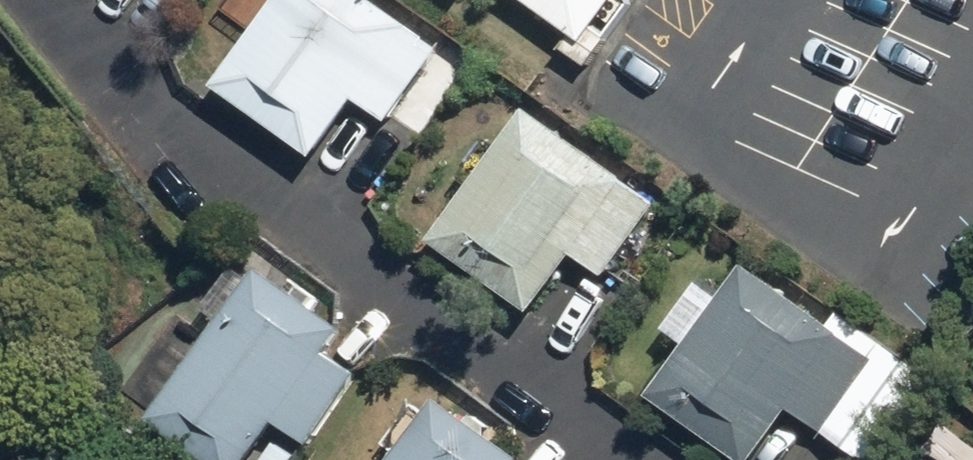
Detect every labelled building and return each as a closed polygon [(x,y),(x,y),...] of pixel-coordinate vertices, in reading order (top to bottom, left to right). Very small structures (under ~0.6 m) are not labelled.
[(380,0),(289,0),(228,93),(327,158),(364,101),(397,122),(448,44),(380,0)] [(585,46),(616,0),(521,0),(585,46)] [(664,202),(534,111),(441,243),(543,314),(582,258),(610,278),(664,202)] [(271,265),(158,422),(210,459),(268,459),(290,428),(315,446),(368,373),(340,353),(357,328),(271,265)] [(799,414),(868,459),(874,459),(912,404),(867,374),(880,354),(752,267),(733,295),(709,278),(673,331),(697,347),(657,405),(739,459),(768,459),(799,414)] [(403,459),(526,459),(445,402),(403,459)]
